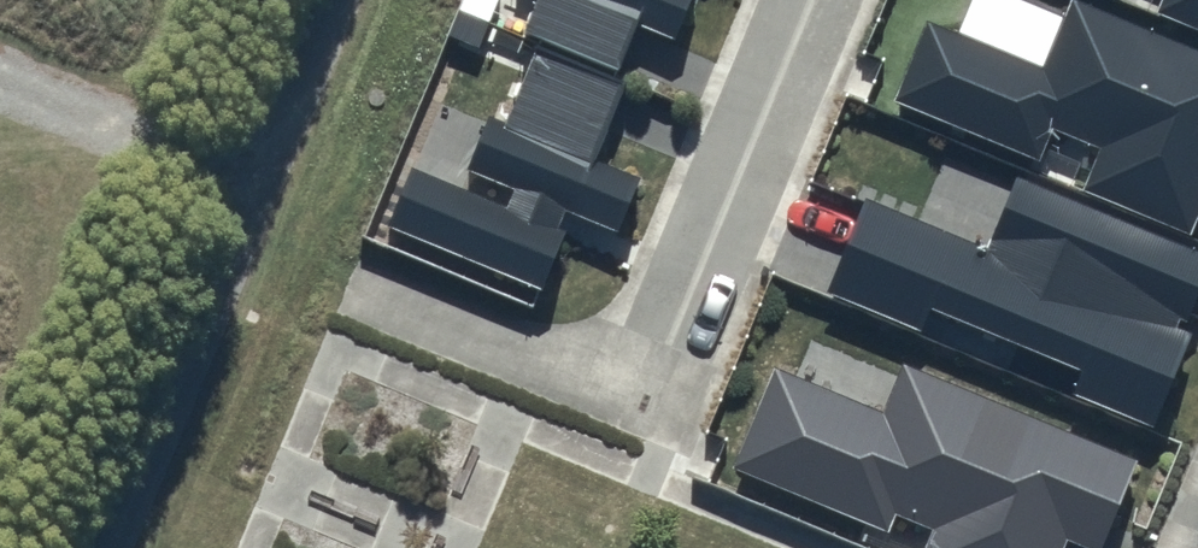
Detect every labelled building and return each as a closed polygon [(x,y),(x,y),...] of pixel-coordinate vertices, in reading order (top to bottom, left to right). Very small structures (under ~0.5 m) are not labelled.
[(525,33),(619,73),(639,27),(673,41),(691,0),(539,0),(525,33)] [(1197,214),(1197,51),(1074,0),(1073,0),(1045,68),(927,20),(893,102),(1040,163),(1053,131),(1099,149),(1083,188),(1190,233),(1197,214)] [(1156,21),(1197,38),(1197,0),(1165,0),(1156,21)] [(515,191),(507,210),(414,172),(389,231),(542,294),(567,234),(559,231),(566,213),(617,234),(640,181),(596,163),(626,90),(536,53),(506,124),(488,117),(466,171),(515,191)] [(1015,178),(986,249),(866,199),(826,293),(922,333),(932,309),(1081,371),(1071,394),(1154,428),(1194,335),(1187,332),(1197,305),(1197,255),(1015,178)] [(1070,537),(1095,547),(1098,547),(1135,460),(903,363),(882,412),(776,367),(733,468),(887,532),(895,514),(931,530),(924,547),(1065,547),(1070,537)]
